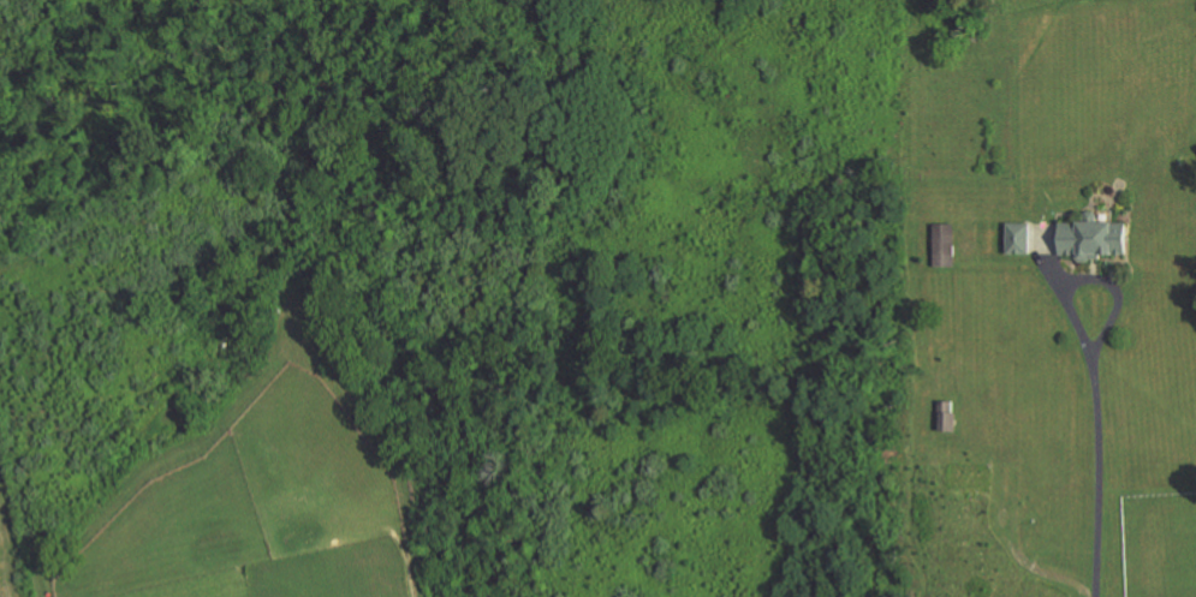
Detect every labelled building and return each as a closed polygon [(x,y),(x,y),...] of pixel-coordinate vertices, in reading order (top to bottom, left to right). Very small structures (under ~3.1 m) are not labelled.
[(1130,222),(1062,221),(1062,255),(1130,256),(1130,222)] [(934,224),(936,267),(957,266),(955,223),(934,224)] [(1010,254),(1031,253),(1031,223),(1009,223),(1010,254)] [(957,401),(941,401),(941,431),(956,431),(957,401)]
